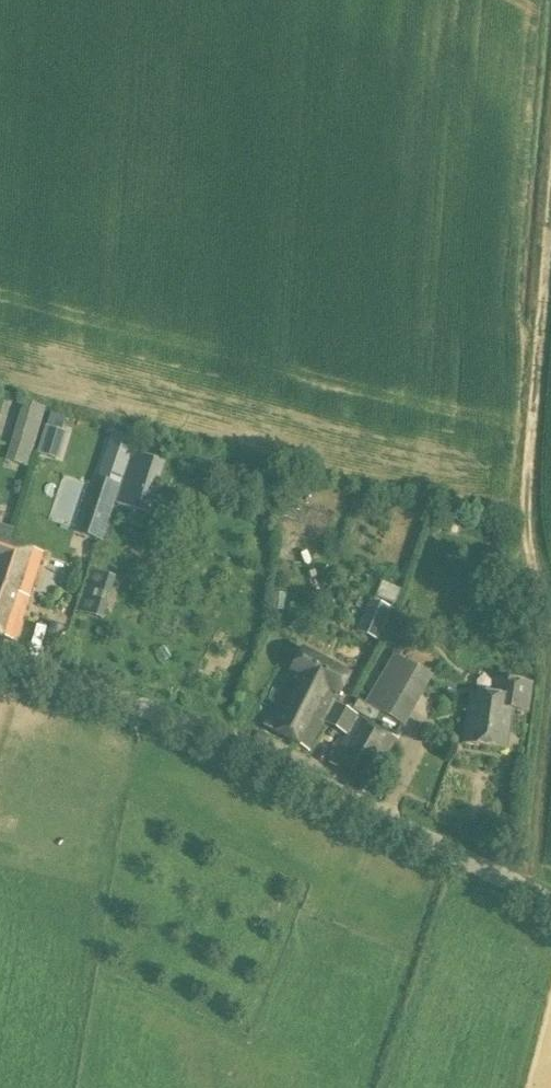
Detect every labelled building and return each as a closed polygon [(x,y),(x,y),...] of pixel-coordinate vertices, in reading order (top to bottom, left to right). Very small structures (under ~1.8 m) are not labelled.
[(32,454),(43,418),(20,411),(9,447),(32,454)] [(63,432),(47,427),(38,454),(54,459),(63,432)] [(112,433),(97,478),(120,486),(134,441),(112,433)] [(120,486),(97,478),(88,503),(98,506),(111,511),(118,493),(120,486)] [(288,553),(289,533),(276,532),(274,551),(288,553)] [(15,641),(42,554),(6,543),(0,561),(0,563),(6,565),(1,581),(4,583),(0,597),(0,636),(15,641)] [(102,619),(119,563),(95,556),(78,611),(102,619)] [(402,592),(382,582),(375,597),(395,606),(402,592)] [(397,739),(330,702),(345,674),(303,652),(263,725),(305,748),(319,721),(345,735),(328,765),(370,788),(397,739)] [(404,727),(431,677),(391,655),(364,705),(404,727)] [(527,713),(530,685),(497,681),(495,697),(471,694),(464,745),(499,749),(501,733),(507,734),(510,711),(527,713)]
